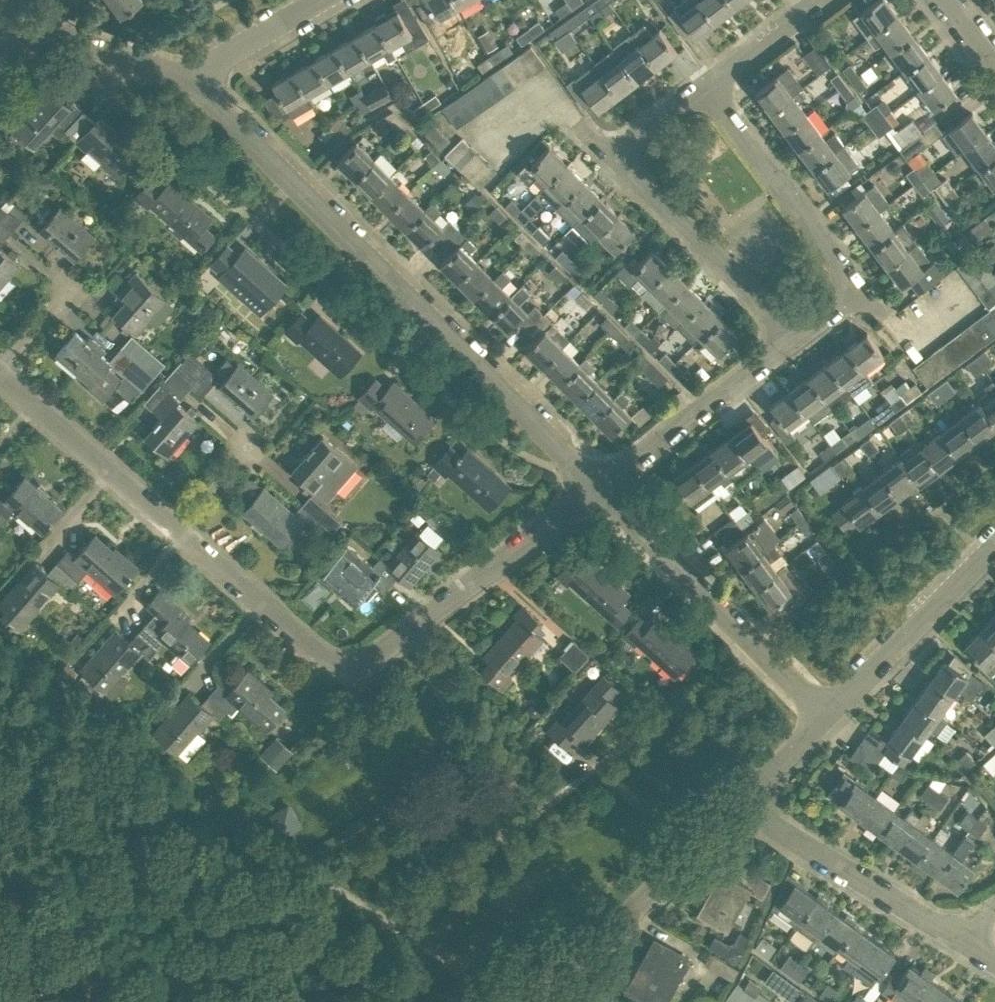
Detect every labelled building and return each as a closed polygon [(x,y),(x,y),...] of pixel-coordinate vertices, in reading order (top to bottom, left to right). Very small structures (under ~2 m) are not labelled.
[(122,16),(143,0),(110,0),(122,16)] [(454,0),(426,0),(437,19),(458,7),(454,0)] [(572,8),(567,0),(555,8),(561,16),(572,8)] [(572,8),(583,0),(567,0),(572,8)] [(608,0),(594,0),(592,1),(597,9),(609,1),(608,0)] [(699,0),(679,15),(696,36),(715,21),(699,0)] [(715,21),(734,7),(729,0),(699,0),(715,21)] [(897,15),(885,0),(876,0),(852,18),(867,38),(875,31),(897,15)] [(391,46),(403,39),(409,50),(429,38),(417,17),(406,24),(398,10),(388,16),(384,13),(376,18),(377,23),(391,46)] [(564,21),(570,29),(581,21),(575,13),(564,21)] [(911,34),(897,15),(875,31),(867,38),(874,47),(883,41),(890,50),(911,34)] [(528,28),(533,36),(544,28),(539,20),(528,28)] [(570,29),(564,21),(552,29),(558,37),(570,29)] [(391,46),(377,23),(356,35),(370,59),(370,58),(381,52),(387,63),(397,57),(391,46)] [(631,33),(656,66),(676,51),(659,29),(652,35),(643,24),(631,33)] [(533,36),(528,28),(516,35),(521,44),(533,36)] [(488,30),(478,36),(487,50),(497,44),(488,30)] [(656,66),(631,33),(612,47),(637,80),(656,66)] [(926,53),(911,34),(890,50),(904,69),(926,53)] [(370,59),(356,35),(335,47),(349,71),(360,64),(366,75),(376,69),(370,58),(370,59)] [(821,41),(831,53),(837,48),(828,36),(821,41)] [(521,52),(535,73),(545,66),(531,45),(521,52)] [(831,64),(817,45),(804,55),(818,74),(824,70),(831,64)] [(349,71),(335,47),(315,59),(329,83),(349,71)] [(489,55),(494,64),(505,55),(500,47),(489,55)] [(637,80),(612,47),(612,48),(613,49),(595,63),(602,73),(618,95),(637,80)] [(521,52),(511,59),(526,80),(535,73),(521,52)] [(940,72),(926,53),(904,69),(919,88),(940,72)] [(494,64),(489,55),(477,63),(482,72),(494,64)] [(315,59),(294,71),(308,95),(329,83),(315,59)] [(511,59),(501,66),(516,87),(526,80),(511,59)] [(852,82),(860,76),(850,62),(842,68),(852,82)] [(838,89),(846,83),(831,64),(824,70),(838,89)] [(501,66),(492,73),(506,93),(516,87),(501,66)] [(792,94),(792,95),(802,87),(787,68),(755,91),(770,111),(792,94)] [(308,95),(294,71),(273,84),(293,118),(314,105),(308,95)] [(940,72),(919,88),(933,107),(955,91),(940,72)] [(492,73),(482,80),(496,100),(506,93),(492,73)] [(618,95),(602,73),(582,88),(599,110),(618,95)] [(867,85),(860,76),(852,82),(859,91),(867,85)] [(582,88),(575,78),(567,85),(574,94),(582,88)] [(482,80),(472,87),(486,107),(496,100),(482,80)] [(368,99),(373,107),(384,100),(391,97),(383,83),(376,87),(365,93),(368,99)] [(860,103),(846,83),(838,89),(853,108),(860,103)] [(66,129),(83,110),(73,101),(69,106),(45,84),(11,123),(34,144),(50,126),(61,135),(66,129)] [(486,107),(472,87),(462,94),(477,114),(486,107)] [(435,93),(424,101),(430,109),(441,101),(435,93)] [(477,114),(462,94),(452,101),(467,121),(477,114)] [(792,94),(770,111),(785,130),(806,114),(792,95),(792,94)] [(373,107),(368,99),(355,106),(360,115),(373,107)] [(430,109),(424,101),(412,109),(418,117),(430,109)] [(467,121),(452,101),(443,108),(457,128),(467,121)] [(860,103),(853,108),(859,116),(858,117),(866,128),(870,125),(877,119),(869,108),(866,110),(860,103)] [(876,103),(869,108),(877,119),(884,114),(876,103)] [(83,110),(66,129),(117,174),(138,151),(98,116),(95,120),(83,110)] [(400,131),(407,124),(393,111),(384,115),(400,131)] [(971,113),(942,135),(957,155),(965,148),(986,132),(971,113)] [(820,133),(806,114),(785,130),(799,149),(820,133)] [(893,125),(884,114),(877,119),(886,131),(893,125)] [(899,149),(920,133),(923,131),(913,118),(890,135),(899,149)] [(886,131),(877,119),(870,125),(878,136),(886,131)] [(345,122),(335,132),(341,138),(351,129),(345,122)] [(441,148),(450,138),(434,122),(425,131),(441,148)] [(400,131),(417,148),(424,142),(407,124),(400,131)] [(341,138),(335,132),(327,125),(318,135),(325,141),(332,148),(341,138)] [(828,127),(820,133),(799,149),(813,168),(843,146),(828,127)] [(965,148),(979,167),(994,156),(994,144),(986,132),(965,148)] [(927,143),(920,133),(899,149),(906,159),(927,143)] [(462,137),(456,144),(445,154),(454,163),(471,146),(462,137)] [(355,177),(374,158),(357,141),(338,160),(355,177)] [(479,154),(471,146),(454,163),(462,172),(479,154)] [(549,146),(529,166),(525,162),(517,170),(529,183),(529,186),(533,189),(538,190),(539,191),(567,163),(549,146)] [(843,146),(813,168),(828,188),(858,166),(843,146)] [(434,165),(441,158),(431,148),(424,155),(434,165)] [(479,154),(462,172),(471,180),(488,163),(479,154)] [(979,167),(994,187),(994,186),(994,156),(979,167)] [(391,175),(374,158),(355,177),(372,194),(391,175)] [(441,158),(434,165),(444,175),(451,168),(441,158)] [(915,170),(923,179),(934,170),(927,161),(915,170)] [(488,163),(471,180),(479,189),(496,172),(488,163)] [(584,180),(567,163),(539,191),(546,199),(555,190),(564,200),(584,180)] [(923,179),(915,170),(913,167),(906,173),(915,185),(923,179)] [(408,192),(391,175),(372,194),(389,211),(408,192)] [(164,186),(154,176),(153,176),(134,196),(147,208),(150,204),(177,228),(173,232),(181,239),(185,235),(201,250),(215,235),(204,226),(212,217),(169,179),(164,186)] [(941,196),(953,186),(946,177),(934,186),(941,196)] [(923,179),(915,185),(923,195),(930,189),(923,179)] [(584,180),(564,200),(556,208),(573,225),(581,217),(601,197),(584,180)] [(874,184),(858,196),(843,207),(857,226),(879,210),(880,210),(889,203),(874,184)] [(960,196),(953,186),(941,196),(948,205),(960,196)] [(425,209),(408,192),(389,211),(406,228),(425,209)] [(472,213),(483,201),(475,194),(464,205),(472,213)] [(601,197),(581,217),(573,226),(590,242),(598,234),(618,215),(601,197)] [(514,215),(521,208),(511,198),(505,205),(514,215)] [(934,216),(942,210),(934,199),(926,205),(934,216)] [(425,209),(406,228),(424,246),(435,235),(443,243),(458,228),(450,219),(443,226),(433,217),(441,210),(433,201),(425,209)] [(0,208),(0,224),(9,232),(25,214),(14,203),(8,210),(3,205),(0,208)] [(50,217),(41,228),(75,258),(95,236),(60,206),(56,210),(50,205),(44,212),(50,217)] [(507,215),(497,205),(490,212),(500,223),(507,215)] [(531,218),(521,208),(514,215),(524,225),(531,218)] [(894,229),(880,210),(879,210),(857,226),(872,246),(894,229)] [(942,210),(934,216),(942,227),(950,221),(942,210)] [(635,231),(618,215),(598,234),(616,252),(635,231)] [(991,227),(984,217),(967,230),(974,240),(991,227)] [(957,229),(950,221),(942,227),(949,236),(948,236),(952,243),(963,235),(958,228),(957,229)] [(903,222),(894,229),(872,246),(886,265),(917,241),(903,222)] [(0,224),(0,243),(9,232),(0,224)] [(539,227),(533,233),(542,242),(548,235),(539,227)] [(458,228),(443,243),(452,252),(440,263),(458,280),(477,261),(484,254),(458,228)] [(524,247),(531,240),(521,230),(514,236),(524,247)] [(531,240),(524,247),(534,257),(541,250),(531,240)] [(940,271),(917,241),(886,265),(902,285),(911,278),(918,287),(918,288),(919,288),(944,269),(944,268),(940,271)] [(994,243),(984,251),(991,260),(994,256),(994,244),(994,243)] [(240,254),(236,251),(229,245),(210,265),(224,278),(228,274),(266,308),(286,285),(245,248),(240,254)] [(19,263),(14,258),(18,253),(11,247),(7,252),(0,246),(0,285),(19,263)] [(641,294),(670,266),(652,248),(633,267),(627,261),(616,272),(630,286),(631,284),(641,294)] [(566,266),(572,259),(562,249),(556,256),(566,266)] [(965,277),(985,262),(977,251),(957,266),(965,277)] [(578,253),(572,259),(566,266),(575,276),(588,262),(578,253)] [(494,278),(477,261),(458,280),(475,297),(494,278)] [(992,272),(985,262),(965,277),(972,287),(992,272)] [(555,265),(548,272),(558,282),(565,276),(555,265)] [(686,283),(670,266),(641,294),(658,311),(686,283)] [(502,270),(494,278),(475,297),(491,314),(511,295),(502,286),(510,278),(502,270)] [(120,328),(126,333),(131,328),(136,333),(167,298),(136,271),(118,291),(127,299),(114,314),(124,323),(120,328)] [(992,272),(972,287),(979,296),(994,283),(994,275),(992,272)] [(686,283),(658,311),(675,328),(683,319),(703,299),(686,283)] [(979,296),(986,305),(994,299),(994,283),(979,296)] [(522,284),(511,295),(491,314),(509,331),(520,320),(529,329),(544,314),(535,305),(528,312),(519,303),(530,292),(522,284)] [(601,289),(595,295),(612,312),(618,306),(601,289)] [(585,308),(592,302),(582,292),(576,298),(585,308)] [(703,299),(683,319),(700,336),(720,316),(703,299)] [(986,305),(990,309),(994,317),(994,299),(986,305)] [(990,309),(979,317),(994,337),(994,336),(994,317),(990,309)] [(581,333),(598,319),(590,310),(573,323),(581,333)] [(314,321),(306,315),(303,312),(285,332),(297,343),(300,339),(339,375),(360,352),(319,315),(314,321)] [(544,314),(529,329),(537,337),(526,348),(544,366),(563,347),(551,335),(559,328),(553,322),(544,314)] [(611,333),(618,326),(607,316),(600,323),(611,333)] [(720,316),(700,336),(718,354),(738,334),(720,316)] [(979,317),(969,324),(984,344),(994,337),(979,317)] [(634,335),(641,328),(631,318),(624,325),(634,335)] [(969,324),(960,331),(975,351),(984,344),(969,324)] [(618,326),(611,333),(627,350),(634,342),(618,326)] [(650,337),(641,328),(634,335),(644,344),(650,337)] [(960,331),(950,338),(965,358),(975,351),(960,331)] [(153,376),(121,349),(110,361),(102,354),(105,350),(93,339),(89,343),(76,332),(58,354),(92,384),(90,387),(103,399),(120,379),(113,373),(117,368),(141,389),(153,376)] [(866,333),(847,348),(863,369),(883,355),(866,333)] [(121,349),(153,376),(164,363),(132,336),(121,349)] [(965,358),(950,338),(941,345),(956,365),(965,358)] [(563,347),(544,366),(560,383),(580,364),(570,354),(577,346),(570,339),(563,347)] [(956,365),(941,345),(931,352),(946,372),(956,365)] [(863,369),(847,348),(828,362),(852,394),(871,379),(863,369)] [(975,356),(984,368),(994,361),(985,349),(975,356)] [(652,360),(641,350),(635,357),(645,367),(652,360)] [(931,352),(922,359),(937,379),(946,372),(931,352)] [(668,369),(675,362),(666,353),(659,359),(668,369)] [(984,368),(975,356),(966,363),(975,375),(984,368)] [(586,357),(580,364),(560,383),(578,400),(597,381),(588,372),(595,365),(586,357)] [(937,379),(922,359),(912,367),(927,387),(937,379)] [(181,360),(173,370),(191,386),(199,376),(181,360)] [(652,360),(645,367),(643,370),(660,387),(662,384),(669,378),(652,360)] [(675,362),(668,369),(677,378),(684,372),(675,362)] [(852,394),(828,362),(808,377),(832,408),(852,394)] [(228,375),(220,384),(255,415),(273,393),(238,363),(233,368),(229,364),(223,371),(228,375)] [(167,376),(160,369),(154,376),(162,382),(167,376)] [(191,386),(173,370),(145,403),(162,418),(146,436),(167,455),(198,420),(193,415),(197,410),(190,404),(185,409),(177,402),(191,386)] [(832,408),(808,377),(789,391),(806,413),(813,423),(832,408)] [(388,388),(378,378),(377,378),(359,399),(372,410),(375,407),(414,442),(435,419),(394,382),(388,388)] [(937,385),(946,397),(955,390),(946,378),(937,385)] [(890,403),(895,410),(916,394),(906,380),(885,396),(890,403)] [(992,380),(983,387),(986,392),(976,399),(979,402),(981,406),(994,424),(994,384),(992,380)] [(597,381),(578,400),(594,417),(614,398),(597,381)] [(946,397),(937,385),(927,392),(936,404),(946,397)] [(614,398),(594,417),(612,434),(631,415),(621,405),(628,399),(620,391),(614,398)] [(806,413),(789,391),(770,406),(777,416),(769,421),(786,444),(795,437),(788,427),(806,413)] [(643,405),(631,415),(639,424),(652,414),(650,412),(663,403),(659,398),(646,408),(643,405)] [(959,417),(977,441),(994,427),(994,424),(981,406),(979,402),(959,417)] [(895,410),(890,403),(878,411),(869,418),(875,426),(884,419),(895,410)] [(898,414),(908,426),(917,419),(908,406),(898,414)] [(898,433),(900,432),(908,426),(898,414),(889,421),(898,433)] [(731,435),(747,457),(755,467),(774,452),(747,415),(737,423),(741,428),(731,435)] [(959,417),(940,431),(958,455),(977,441),(959,417)] [(875,426),(869,418),(857,426),(854,424),(849,428),(857,439),(875,426)] [(940,431),(921,446),(939,469),(958,455),(940,431)] [(731,435),(712,450),(728,471),(730,470),(747,457),(731,435)] [(830,443),(836,451),(847,443),(842,435),(830,443)] [(293,471),(303,480),(299,485),(308,492),(312,487),(328,500),(357,465),(323,436),(293,471)] [(879,448),(870,436),(860,443),(869,455),(879,448)] [(917,440),(899,454),(904,459),(901,461),(917,481),(919,484),(939,469),(921,446),(917,440)] [(836,451),(830,443),(819,452),(825,460),(836,451)] [(463,455),(452,446),(451,445),(433,466),(445,476),(448,472),(489,509),(509,486),(468,449),(463,455)] [(728,471),(712,450),(693,464),(709,486),(714,492),(719,499),(730,490),(726,484),(734,477),(730,470),(728,471)] [(851,469),(842,458),(841,457),(832,464),(832,463),(818,473),(825,483),(838,473),(841,477),(851,469)] [(917,481),(901,461),(899,458),(881,472),(899,495),(917,481)] [(709,486),(693,464),(673,479),(694,507),(714,492),(709,486)] [(881,472),(863,485),(880,509),(899,495),(881,472)] [(5,519),(15,507),(42,530),(62,507),(25,474),(12,489),(3,482),(0,485),(0,514),(5,519)] [(320,522),(301,506),(294,514),(264,488),(256,480),(256,479),(245,476),(241,494),(251,503),(244,511),(283,545),(303,522),(313,531),(320,522)] [(771,488),(777,496),(789,486),(783,479),(771,488)] [(880,509),(863,485),(841,502),(843,504),(831,513),(845,531),(857,523),(858,525),(880,509)] [(777,496),(771,488),(753,502),(759,510),(777,496)] [(340,521),(311,495),(301,506),(320,522),(331,532),(340,521)] [(783,511),(793,504),(787,495),(776,502),(783,511)] [(798,523),(806,517),(797,506),(790,512),(798,523)] [(736,520),(741,527),(752,519),(746,512),(736,520)] [(741,527),(736,520),(733,516),(713,531),(721,542),(741,527)] [(806,517),(798,523),(807,534),(814,528),(806,517)] [(740,567),(773,542),(778,539),(764,519),(725,548),(740,567)] [(399,576),(410,586),(440,551),(418,532),(388,565),(380,558),(371,568),(391,585),(399,576)] [(57,562),(78,580),(88,569),(114,591),(136,565),(123,554),(120,558),(94,535),(75,557),(67,550),(57,562)] [(825,551),(817,540),(810,545),(818,556),(825,551)] [(780,552),(773,542),(740,567),(754,587),(785,564),(784,563),(775,569),(769,560),(780,552)] [(391,585),(371,568),(364,576),(339,554),(320,576),(354,606),(363,595),(367,599),(375,591),(377,589),(383,594),(391,585)] [(631,610),(621,601),(629,593),(590,557),(583,565),(575,557),(557,576),(567,586),(570,582),(608,616),(617,625),(631,610)] [(78,580),(57,562),(47,572),(36,562),(0,603),(8,610),(3,615),(18,629),(60,581),(69,590),(78,580)] [(785,564),(754,587),(769,606),(777,600),(786,612),(805,597),(802,592),(805,590),(793,574),(785,564)] [(188,617),(159,590),(145,605),(154,613),(148,621),(138,632),(157,649),(165,639),(190,661),(208,640),(185,620),(188,617)] [(514,613),(519,618),(483,658),(492,665),(484,674),(503,691),(512,681),(508,677),(541,639),(532,631),(540,622),(522,604),(514,613)] [(660,614),(650,625),(641,617),(624,636),(633,645),(637,642),(674,676),(695,653),(670,631),(674,627),(660,614)] [(983,627),(994,640),(994,615),(983,627)] [(983,627),(966,645),(984,663),(981,667),(990,676),(994,671),(994,640),(983,627)] [(83,636),(77,631),(69,641),(75,646),(83,636)] [(157,649),(138,632),(128,643),(116,632),(83,670),(114,697),(129,680),(121,673),(139,652),(147,659),(157,649)] [(575,670),(589,654),(573,638),(565,646),(566,647),(559,655),(575,670)] [(614,664),(616,661),(616,655),(611,652),(606,658),(614,664)] [(954,655),(948,663),(944,661),(930,681),(951,696),(970,669),(954,655)] [(66,688),(82,670),(69,659),(53,677),(66,688)] [(208,695),(228,712),(236,702),(267,729),(285,708),(269,694),(272,691),(248,669),(228,691),(219,683),(208,695)] [(609,697),(617,688),(604,676),(562,723),(557,719),(548,729),(567,747),(576,738),(584,745),(618,706),(609,697)] [(951,696),(930,681),(916,700),(937,715),(951,696)] [(228,712),(208,695),(200,704),(189,695),(155,734),(178,754),(213,715),(220,721),(228,712)] [(945,721),(937,715),(916,700),(903,719),(924,734),(928,728),(936,734),(945,721)] [(530,714),(534,716),(539,715),(542,710),(540,705),(535,703),(530,705),(528,709),(530,714)] [(881,748),(885,751),(899,761),(902,763),(903,763),(909,753),(924,734),(903,719),(888,738),(881,748)] [(993,725),(984,733),(994,744),(994,727),(993,725)] [(871,726),(864,736),(881,748),(888,738),(871,726)] [(532,729),(527,732),(526,734),(532,741),(538,736),(532,729)] [(864,736),(857,746),(877,761),(885,751),(881,748),(864,736)] [(270,749),(267,746),(260,754),(276,768),(293,750),(280,739),(270,749)] [(982,745),(978,749),(984,754),(988,750),(982,745)] [(877,761),(857,746),(850,755),(871,770),(877,761)] [(967,769),(976,761),(966,751),(957,759),(958,760),(967,769)] [(992,754),(984,762),(994,773),(994,771),(994,757),(992,754)] [(962,774),(967,769),(958,760),(954,764),(962,774)] [(902,763),(899,761),(891,772),(901,779),(909,768),(903,763),(902,763)] [(859,816),(875,794),(844,772),(829,794),(859,816)] [(930,801),(939,789),(945,781),(933,778),(929,782),(920,794),(930,801)] [(939,789),(930,801),(940,808),(948,796),(939,789)] [(895,809),(875,794),(859,816),(879,831),(895,809)] [(273,817),(284,836),(299,827),(287,808),(273,817)] [(895,809),(879,831),(899,846),(921,816),(909,809),(904,816),(895,809)] [(969,829),(977,817),(968,810),(959,822),(969,829)] [(924,812),(921,816),(899,846),(918,859),(933,838),(931,836),(940,824),(924,812)] [(977,817),(969,829),(978,836),(987,824),(977,817)] [(965,834),(952,852),(936,873),(957,888),(972,867),(962,859),(975,841),(965,834)] [(952,852),(933,838),(918,859),(936,873),(952,852)] [(740,879),(735,876),(732,881),(722,875),(700,913),(726,928),(748,890),(762,898),(771,883),(746,869),(740,879)] [(795,926),(814,898),(795,884),(787,895),(779,889),(774,901),(792,913),(787,920),(795,926)] [(815,898),(814,898),(795,926),(814,939),(819,933),(834,912),(825,905),(828,901),(818,894),(815,898)] [(853,925),(834,912),(819,933),(838,947),(853,925)] [(853,925),(838,947),(850,955),(843,964),(851,970),(873,939),(853,925)] [(720,947),(724,937),(710,931),(706,941),(720,947)] [(772,943),(763,936),(754,948),(764,955),(772,943)] [(873,939),(851,970),(868,982),(871,984),(878,975),(893,953),(873,939)] [(689,959),(656,940),(627,991),(648,1001),(665,1001),(689,959)] [(711,952),(706,961),(705,963),(734,979),(739,966),(711,952)] [(790,973),(798,961),(789,955),(780,966),(790,973)] [(798,961),(790,973),(800,980),(808,968),(798,961)] [(930,980),(934,974),(924,967),(920,973),(909,965),(897,983),(889,977),(882,987),(903,1001),(913,1001),(929,979),(930,980)] [(780,991),(789,979),(773,968),(764,980),(780,991)] [(711,988),(717,977),(705,971),(699,982),(711,988)] [(748,991),(757,997),(758,998),(761,993),(762,991),(758,989),(761,986),(749,978),(743,987),(748,991)] [(913,1001),(942,1001),(948,993),(930,980),(929,979),(913,1001)] [(838,989),(828,982),(820,994),(829,1001),(838,989)] [(743,987),(738,984),(724,1001),(739,1001),(748,991),(743,987)] [(748,991),(739,1001),(754,1001),(757,997),(748,991)] [(815,998),(805,991),(797,1001),(812,1001),(815,998)] [(872,1000),(864,994),(861,992),(860,991),(853,1000),(852,1001),(870,1001),(872,1000)] [(761,993),(758,998),(764,1001),(768,1001),(770,999),(761,993)] [(949,993),(948,993),(942,1001),(961,1001),(949,993)]
